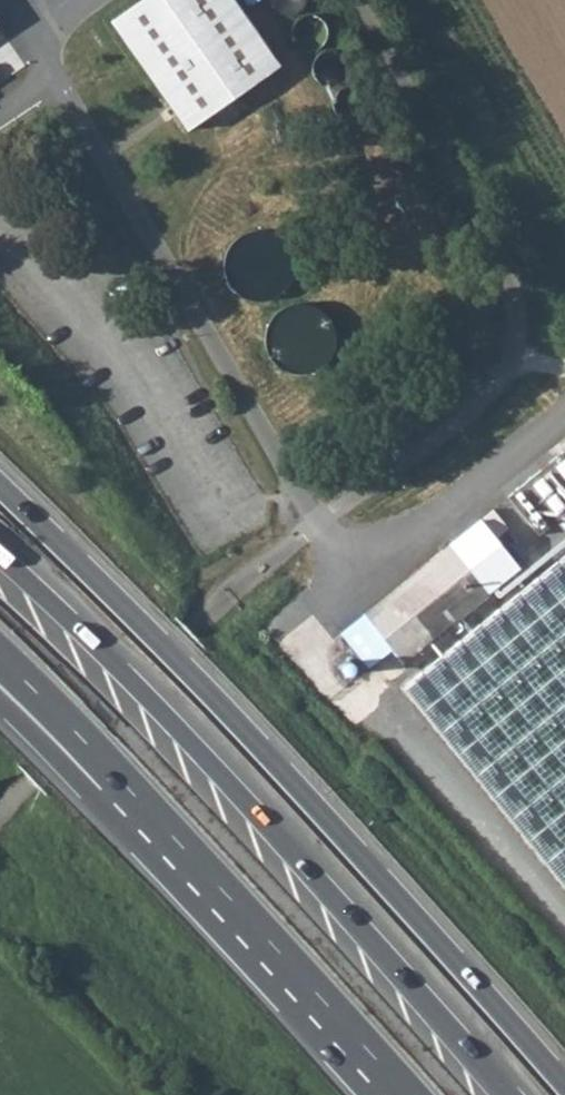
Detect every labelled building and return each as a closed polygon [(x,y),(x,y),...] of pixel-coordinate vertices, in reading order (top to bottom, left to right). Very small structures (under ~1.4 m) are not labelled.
[(109,20),(183,129),(275,67),(228,0),(137,0),(109,20)] [(287,305),(281,368),(326,372),(332,309),(287,305)] [(539,535),(564,514),(564,452),(564,450),(507,496),(539,535)] [(395,681),(564,891),(564,543),(395,681)] [(450,544),(340,632),(368,667),(390,649),(401,662),(488,592),(450,544)]
